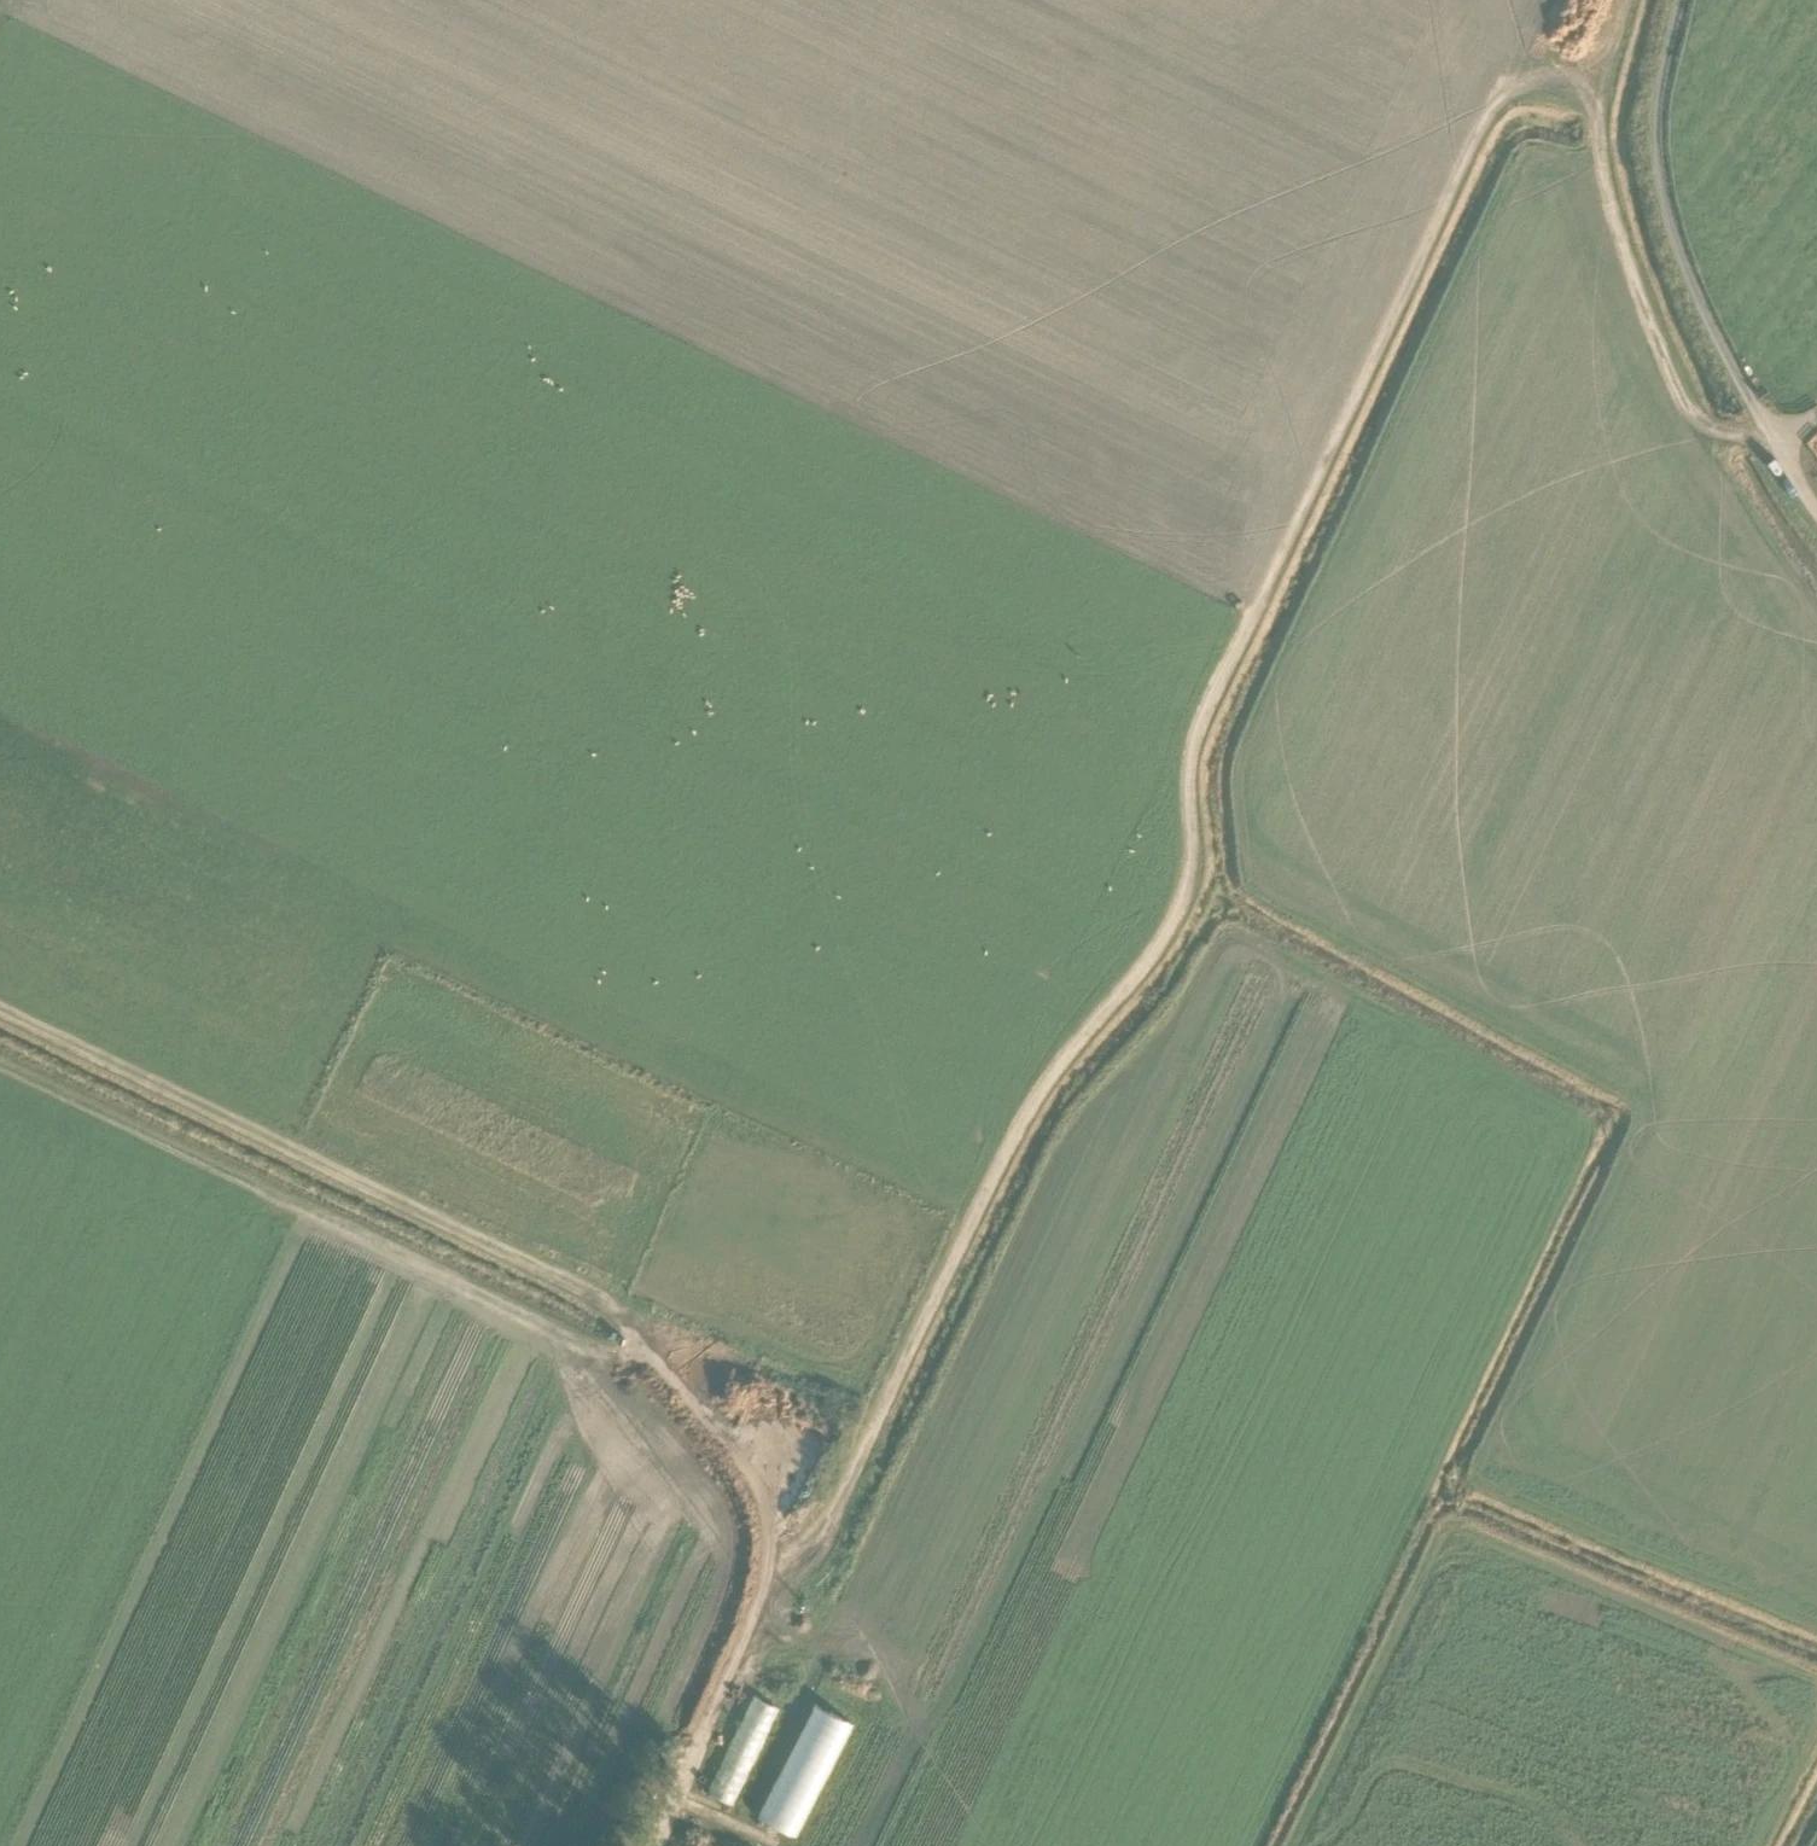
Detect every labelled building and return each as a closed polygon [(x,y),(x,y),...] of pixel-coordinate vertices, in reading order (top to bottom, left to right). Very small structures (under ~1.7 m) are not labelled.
[(756,1697),(709,1792),(733,1804),(780,1709),(756,1697)] [(795,1834),(850,1722),(809,1702),(754,1814),(795,1834)]
